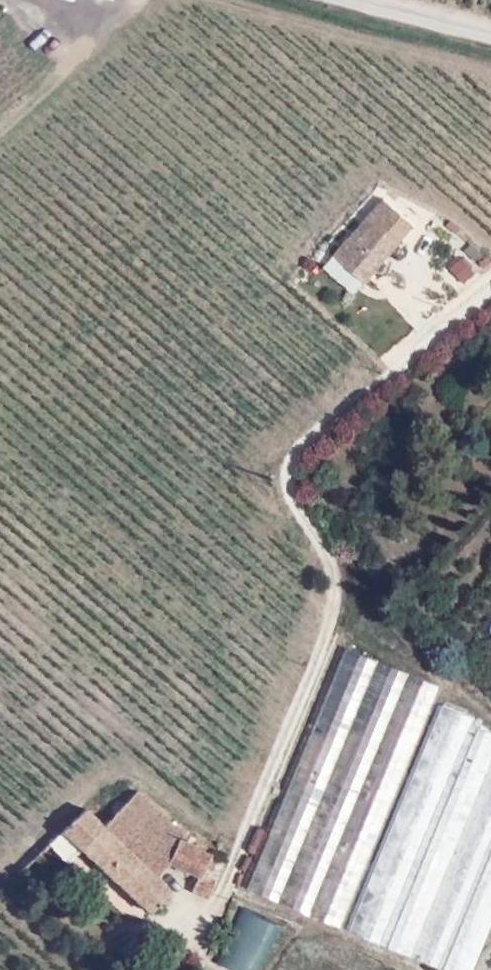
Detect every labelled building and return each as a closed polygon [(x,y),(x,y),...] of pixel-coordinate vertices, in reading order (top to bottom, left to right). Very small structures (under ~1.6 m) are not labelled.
[(384,197),(334,252),(366,277),(413,222),(384,197)] [(346,649),(249,888),(339,924),(437,685),(346,649)] [(442,704),(350,929),(452,969),(466,969),(490,909),(490,732),(471,724),(473,717),(442,704)] [(101,823),(82,806),(47,844),(63,859),(80,843),(148,907),(167,888),(155,875),(167,861),(197,875),(199,872),(208,852),(180,838),(183,833),(135,787),(101,823)] [(244,907),(218,963),(233,969),(263,969),(284,926),(244,907)]
